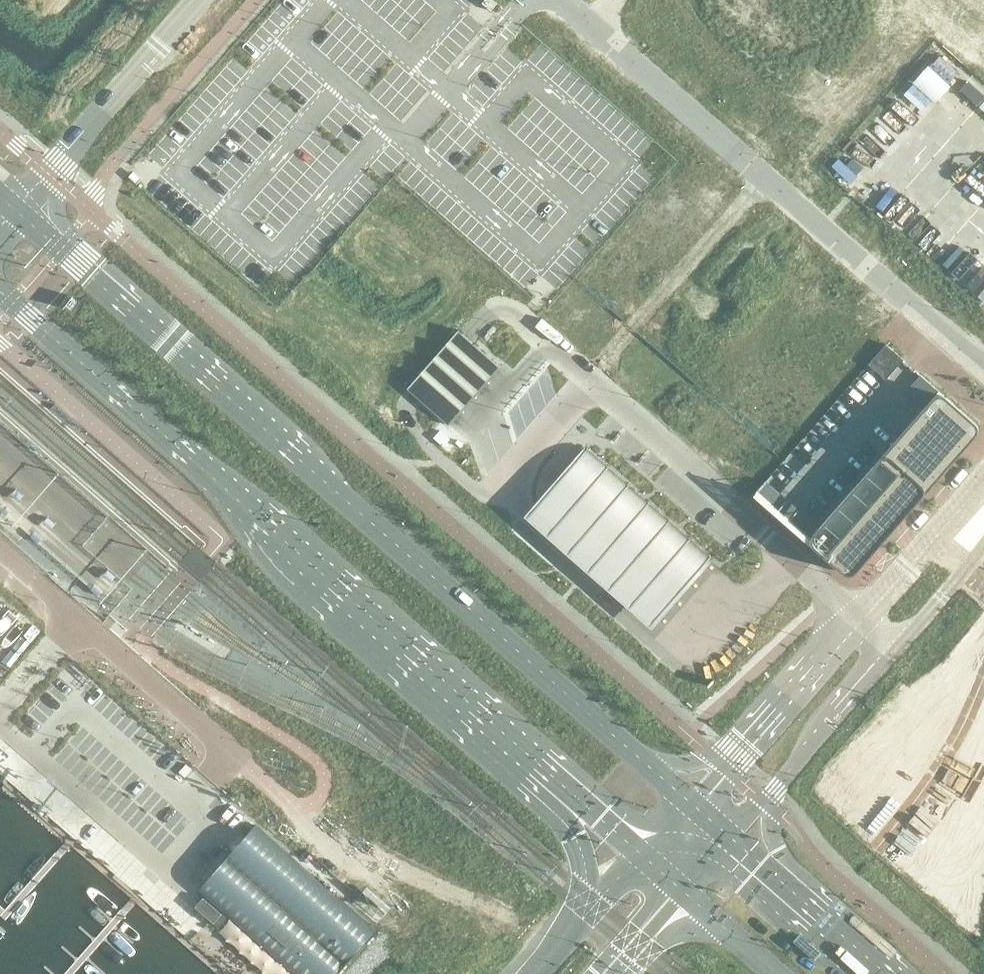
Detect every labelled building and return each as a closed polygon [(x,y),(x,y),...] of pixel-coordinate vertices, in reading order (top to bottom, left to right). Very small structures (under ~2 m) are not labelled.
[(482,3),(491,11),(496,5),(497,3),(494,0),(484,0),(482,3)] [(940,56),(933,64),(950,79),(951,80),(958,72),(940,56)] [(978,105),(983,99),(983,95),(968,81),(960,89),(978,105)] [(459,330),(407,388),(408,389),(413,394),(423,403),(450,428),(502,369),(475,344),(466,336),(459,330)] [(886,344),(868,364),(886,379),(904,359),(886,344)] [(904,394),(922,410),(934,396),(936,395),(939,394),(945,395),(921,374),(904,394)] [(976,423),(945,395),(939,394),(936,395),(934,396),(922,410),(818,528),(813,534),(811,537),(811,540),(811,543),(813,545),(815,548),(816,547),(844,572),(847,573),(850,574),(853,573),(856,571),(880,544),(894,528),(977,434),(978,431),(978,428),(978,425),(976,423)] [(706,563),(640,503),(587,457),(543,507),(528,523),(647,628),(706,563)] [(818,528),(765,481),(757,490),(811,537),(813,534),(818,528)] [(256,827),(198,893),(290,973),(342,973),(377,933),(256,827)]
